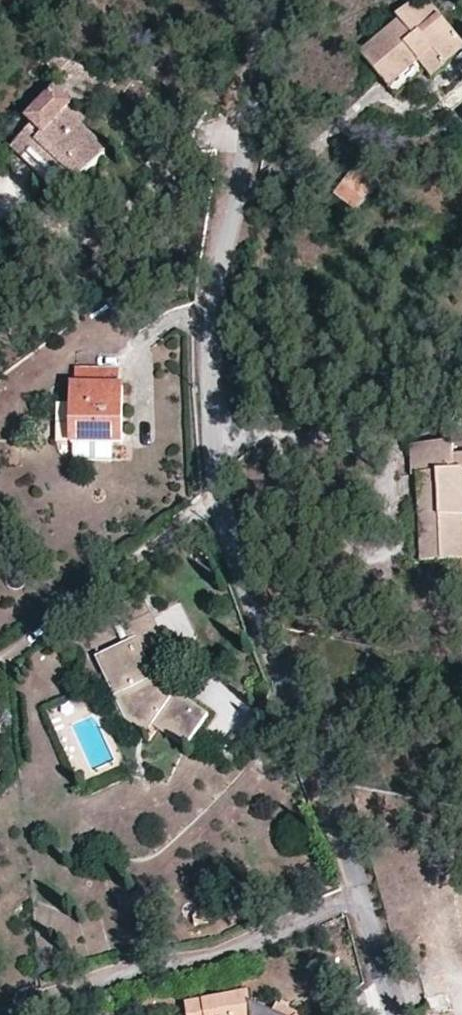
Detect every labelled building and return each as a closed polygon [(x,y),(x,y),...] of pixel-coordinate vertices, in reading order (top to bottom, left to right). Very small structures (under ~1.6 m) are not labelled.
[(444,71),(461,57),(461,47),(425,0),(424,0),(399,19),(402,22),(361,54),(389,90),(432,56),(444,71)] [(431,81),(444,71),(432,56),(389,90),(396,99),(427,75),(431,81)] [(54,59),(48,66),(57,76),(62,72),(66,63),(54,59)] [(80,79),(83,69),(66,63),(62,72),(80,79)] [(106,151),(78,124),(63,111),(68,105),(53,90),(25,119),(31,125),(10,147),(21,157),(29,148),(49,166),(73,188),(106,151)] [(68,105),(63,111),(78,124),(83,119),(68,105)] [(49,166),(29,148),(21,157),(41,175),(49,166)] [(355,173),(334,200),(356,217),(377,190),(355,173)] [(75,385),(71,385),(71,448),(75,448),(102,448),(123,448),(122,386),(118,386),(118,372),(75,370),(75,385)] [(102,461),(102,448),(75,448),(74,460),(102,461)] [(423,491),(427,570),(461,568),(461,460),(456,460),(456,448),(413,450),(415,479),(422,479),(431,478),(432,491),(423,491)] [(422,479),(423,491),(432,491),(431,478),(422,479)] [(95,660),(107,684),(126,723),(144,736),(151,727),(156,731),(184,749),(206,716),(174,694),(170,699),(160,692),(154,680),(142,655),(165,644),(151,616),(123,628),(128,643),(95,660)] [(221,712),(216,720),(232,730),(251,700),(212,675),(198,697),(221,712)] [(154,680),(160,692),(170,699),(174,694),(165,687),(159,677),(154,680)] [(156,731),(151,727),(144,736),(142,739),(147,742),(156,731)] [(152,933),(155,946),(167,942),(163,929),(152,933)] [(184,1004),(186,1014),(272,1014),(249,1004),(248,993),(184,1004)] [(298,1014),(277,1004),(273,1014),(297,1014),(298,1014)]
